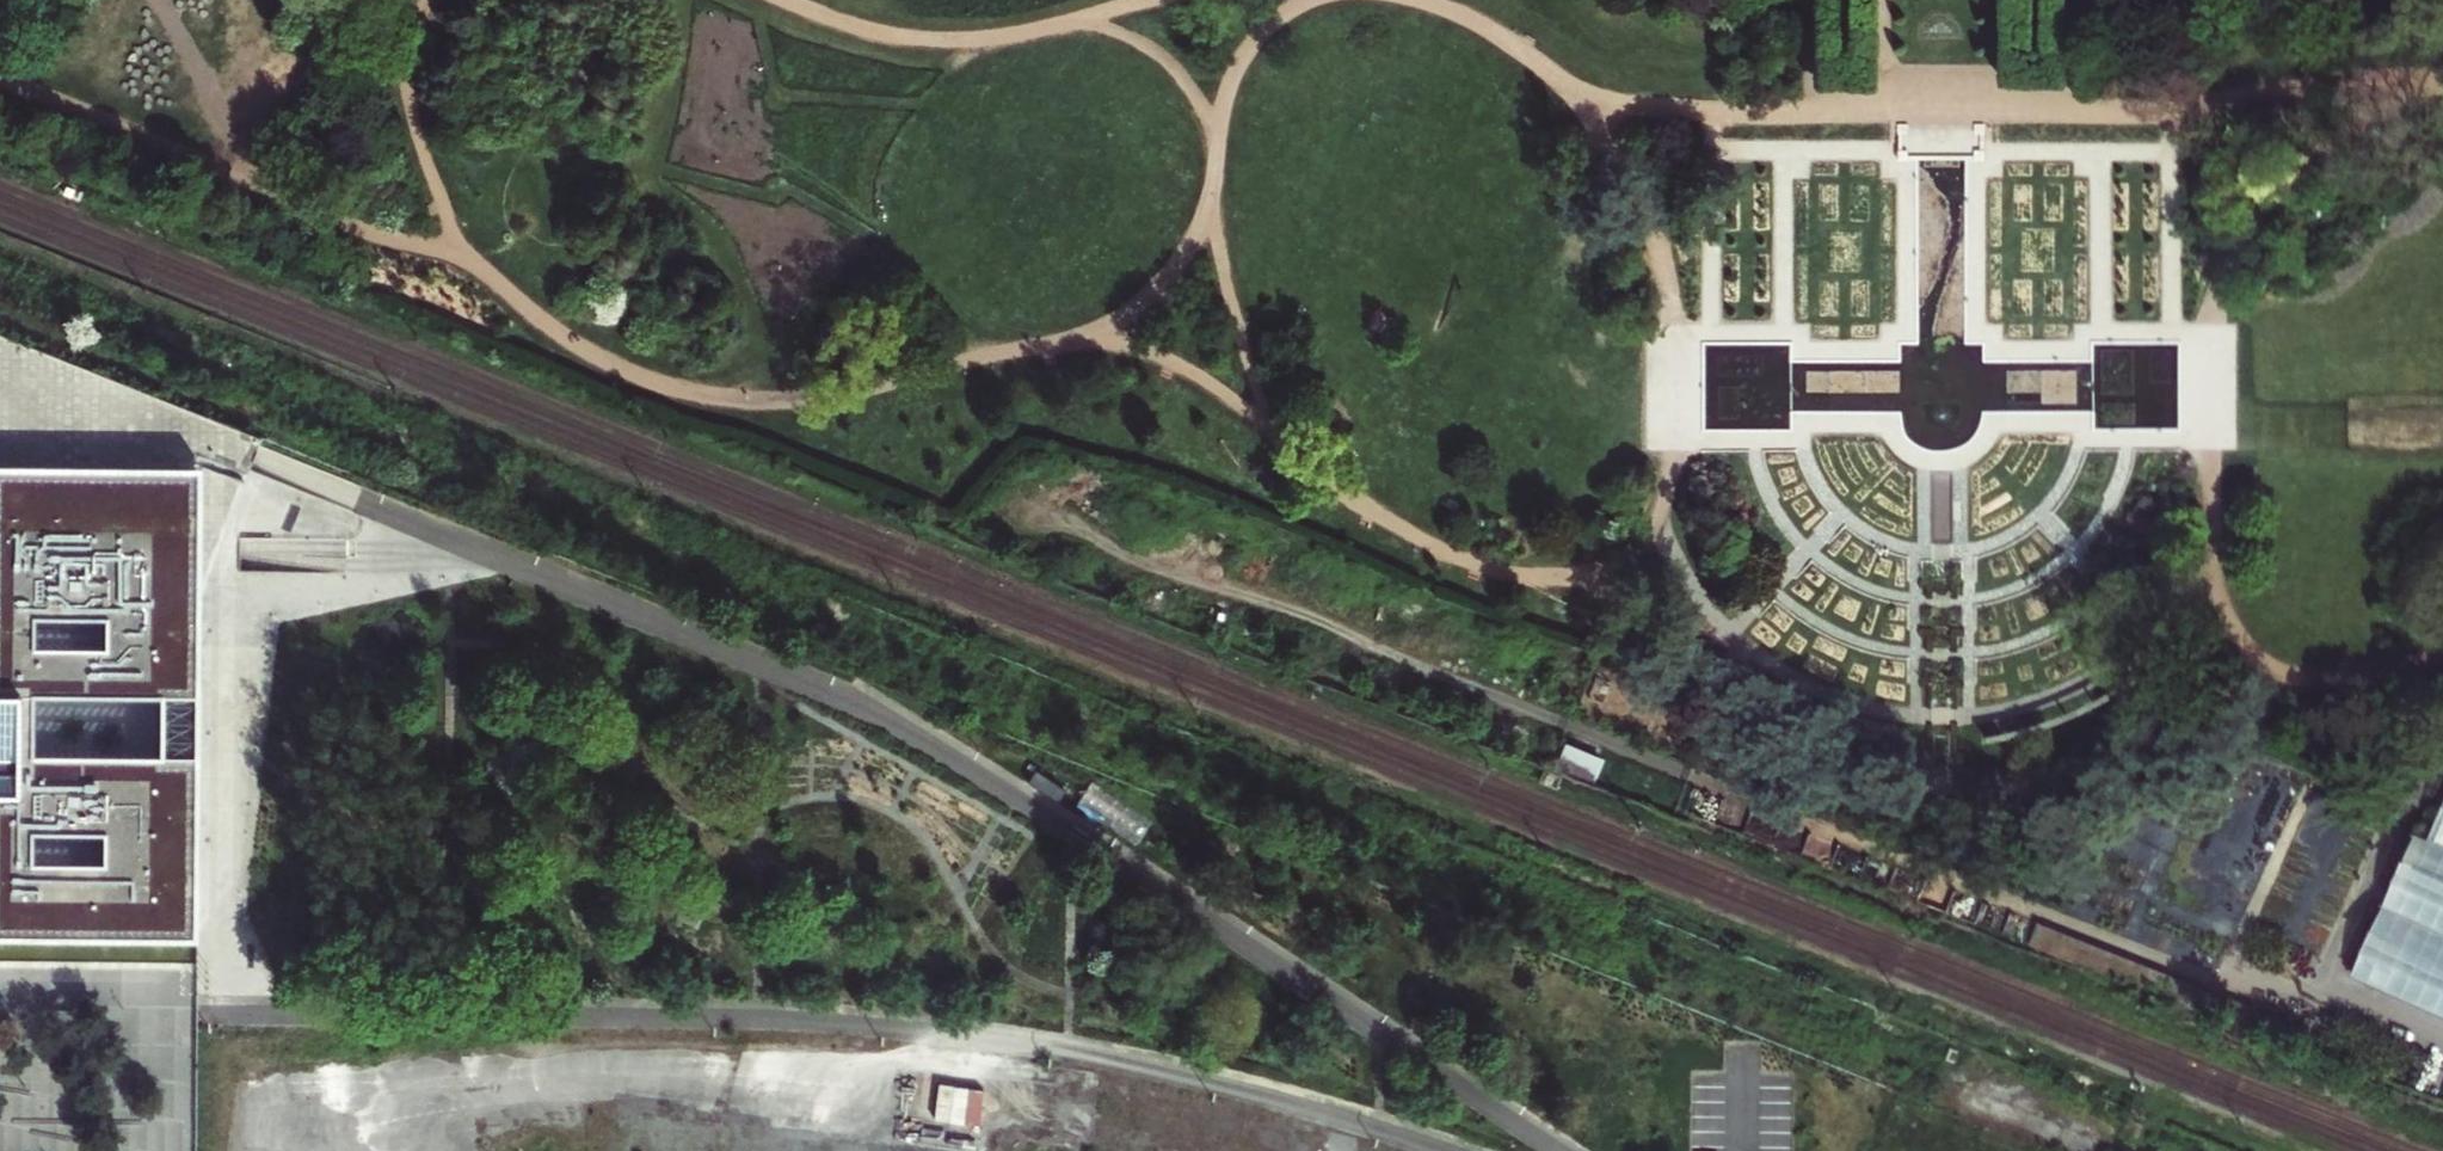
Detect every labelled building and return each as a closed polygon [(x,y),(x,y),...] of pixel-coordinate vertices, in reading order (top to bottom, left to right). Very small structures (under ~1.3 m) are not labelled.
[(263,437),(0,332),(0,932),(197,934),(204,596),(263,437)] [(2437,760),(2405,832),(2393,827),(2330,968),(2442,1018),(2442,763),(2437,760)]
